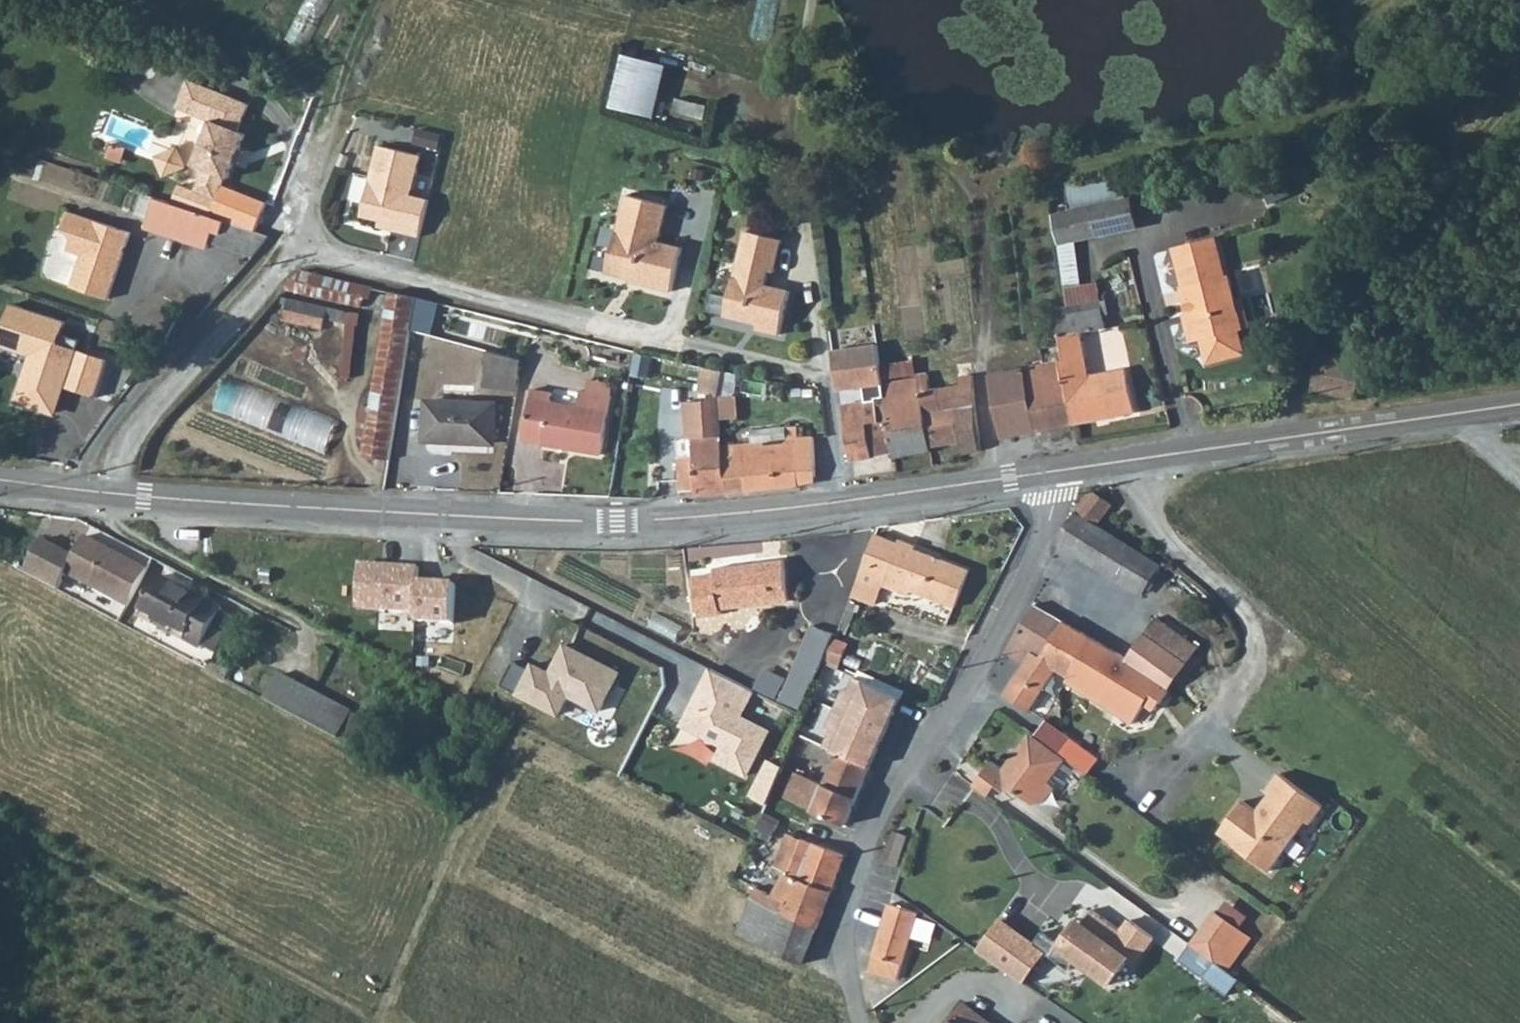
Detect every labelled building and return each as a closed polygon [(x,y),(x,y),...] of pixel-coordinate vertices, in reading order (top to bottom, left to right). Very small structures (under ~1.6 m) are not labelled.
[(304,7),(323,17),(332,0),(308,0),(304,7)] [(663,103),(659,102),(668,68),(624,57),(611,110),(655,121),(655,117),(660,118),(663,103)] [(190,82),(179,111),(212,123),(196,167),(205,170),(196,193),(218,201),(227,178),(230,179),(236,165),(241,152),(247,135),(240,132),(250,105),(190,82)] [(421,158),(378,148),(362,219),(392,226),(391,233),(420,240),(429,202),(412,198),(421,158)] [(178,149),(154,158),(163,179),(186,169),(178,149)] [(246,154),(241,152),(236,165),(241,167),(246,154)] [(659,242),(667,207),(628,197),(618,232),(617,232),(607,272),(635,280),(635,283),(672,292),(682,248),(659,242)] [(221,239),(227,224),(156,200),(145,232),(207,254),(213,236),(221,239)] [(1114,203),(1122,235),(1139,231),(1130,200),(1114,203)] [(1075,245),(1122,235),(1114,203),(1054,216),(1060,248),(1075,245)] [(132,234),(71,212),(64,232),(70,234),(73,240),(69,251),(84,256),(73,287),(109,300),(125,253),(121,252),(123,247),(127,249),(132,234)] [(259,252),(269,238),(227,224),(221,239),(259,252)] [(778,275),(786,243),(750,234),(728,320),(752,326),(754,322),(763,325),(762,333),(782,338),(793,295),(768,288),(772,274),(778,275)] [(1249,329),(1244,310),(1238,311),(1236,302),(1231,278),(1225,279),(1216,241),(1175,251),(1191,315),(1192,322),(1187,324),(1191,343),(1204,341),(1208,353),(1222,360),(1231,358),(1239,345),(1236,332),(1249,329)] [(1064,290),(1082,287),(1075,245),(1060,248),(1058,249),(1064,290)] [(390,294),(293,272),(286,293),(362,311),(363,300),(387,306),(388,306),(390,294)] [(1064,363),(1076,426),(1134,415),(1126,372),(1090,378),(1082,335),(1106,330),(1097,284),(1082,287),(1064,290),(1067,309),(1054,312),(1064,363)] [(724,312),(731,296),(716,290),(709,306),(724,312)] [(361,457),(390,462),(410,332),(415,300),(390,294),(388,306),(387,306),(361,457)] [(439,307),(415,300),(410,332),(431,338),(439,307)] [(322,332),(324,322),(327,311),(289,302),(284,323),(322,332)] [(64,388),(97,399),(109,360),(78,351),(81,341),(61,335),(65,323),(13,307),(0,342),(0,348),(33,359),(23,390),(20,390),(16,404),(37,411),(37,408),(56,414),(64,388)] [(327,311),(324,322),(346,327),(341,376),(351,376),(356,329),(358,329),(358,318),(327,311)] [(831,339),(837,381),(875,377),(869,335),(831,339)] [(521,362),(487,352),(484,374),(519,381),(521,362)] [(1355,399),(1364,364),(1321,354),(1313,389),(1355,399)] [(917,376),(915,363),(882,369),(884,380),(917,376)] [(960,456),(978,452),(974,416),(973,378),(971,363),(955,365),(959,387),(932,392),(928,376),(917,377),(918,381),(930,450),(958,446),(960,456)] [(1023,371),(1034,435),(1076,426),(1064,363),(1023,371)] [(1000,441),(1034,435),(1023,371),(1008,373),(986,378),(1000,441)] [(481,389),(516,393),(519,381),(484,374),(481,389)] [(217,409),(270,422),(278,390),(226,377),(217,409)] [(586,394),(611,397),(612,385),(588,381),(586,394)] [(893,455),(894,459),(931,453),(930,450),(918,381),(881,386),(884,403),(893,455)] [(884,403),(881,386),(874,387),(874,393),(867,395),(868,401),(874,401),(875,403),(884,403)] [(601,456),(611,397),(586,394),(582,393),(578,408),(550,404),(552,396),(534,393),(527,441),(544,444),(545,447),(601,456)] [(709,413),(710,418),(718,418),(717,398),(709,397),(694,396),(693,411),(709,413)] [(874,401),(868,401),(844,405),(850,463),(893,455),(884,403),(875,403),(874,401)] [(495,448),(496,405),(424,402),(423,446),(495,448)] [(328,450),(339,416),(311,407),(300,440),(328,450)] [(695,493),(695,498),(748,494),(743,463),(724,465),(722,448),(718,418),(710,418),(692,420),(693,439),(688,439),(691,458),(677,459),(679,495),(695,493)] [(743,463),(748,494),(798,490),(798,479),(813,477),(810,441),(722,448),(724,465),(743,463)] [(1110,507),(1089,494),(1056,546),(1120,585),(1139,554),(1097,528),(1110,507)] [(877,536),(853,596),(882,608),(887,595),(907,603),(910,597),(952,614),(969,573),(916,552),(918,547),(901,540),(899,545),(877,536)] [(22,575),(55,592),(63,576),(125,608),(145,571),(83,538),(72,559),(39,542),(22,575)] [(697,545),(698,564),(781,559),(780,540),(697,545)] [(1165,569),(1139,554),(1120,585),(1145,601),(1165,569)] [(693,578),(700,617),(702,618),(720,615),(719,612),(786,602),(780,562),(712,572),(712,576),(693,578)] [(220,608),(160,576),(138,616),(199,648),(201,647),(215,653),(233,618),(220,610),(220,608)] [(414,604),(415,577),(358,576),(357,623),(413,625),(414,604)] [(454,605),(414,604),(413,625),(414,641),(453,643),(454,605)] [(1063,623),(1036,607),(1005,656),(1024,668),(1005,699),(1029,714),(1057,668),(1041,658),(1063,623)] [(1154,713),(1198,650),(1158,622),(1129,662),(1098,643),(1076,680),(1071,688),(1132,726),(1144,706),(1154,713)] [(1098,643),(1063,623),(1041,658),(1057,668),(1076,680),(1098,643)] [(796,663),(819,672),(823,663),(831,642),(833,638),(811,628),(796,663)] [(846,648),(831,642),(823,663),(837,669),(846,648)] [(619,675),(565,647),(550,676),(532,666),(515,699),(558,721),(567,702),(597,718),(619,675)] [(814,684),(819,672),(796,663),(788,683),(808,691),(811,683),(814,684)] [(753,692),(709,670),(680,728),(721,748),(714,762),(746,778),(769,731),(740,717),(753,692)] [(777,699),(785,679),(766,671),(758,690),(777,699)] [(278,674),(263,701),(337,740),(350,713),(278,674)] [(832,713),(885,737),(900,702),(853,681),(847,693),(842,691),(832,713)] [(808,691),(788,683),(780,703),(800,711),(808,691)] [(337,740),(355,750),(368,723),(350,713),(337,740)] [(822,750),(837,757),(869,771),(885,737),(832,713),(825,730),(830,733),(822,750)] [(1048,725),(1035,742),(1057,759),(1084,779),(1097,761),(1048,725)] [(1035,742),(1027,736),(1017,749),(1009,750),(1012,757),(1007,763),(1012,766),(1006,774),(989,763),(978,776),(993,787),(1003,793),(1011,791),(1026,801),(1037,800),(1047,786),(1041,781),(1057,759),(1035,742)] [(837,757),(823,788),(855,802),(869,771),(837,757)] [(752,797),(767,804),(784,770),(769,762),(752,797)] [(812,814),(823,788),(793,774),(782,800),(812,814)] [(978,776),(970,787),(994,804),(1003,793),(993,787),(978,776)] [(1241,805),(1217,837),(1267,875),(1305,826),(1309,829),(1323,811),(1279,778),(1265,795),(1269,798),(1264,806),(1267,808),(1259,819),(1256,816),(1241,805)] [(855,802),(823,788),(812,814),(844,828),(855,802)] [(1264,806),(1256,816),(1259,819),(1267,808),(1264,806)] [(764,815),(755,833),(771,841),(780,823),(764,815)] [(898,868),(909,836),(894,831),(883,864),(898,868)] [(801,878),(814,843),(788,833),(774,866),(785,871),(801,878)] [(843,856),(814,843),(801,878),(831,891),(843,856)] [(831,891),(801,878),(785,871),(772,895),(755,888),(751,898),(817,928),(831,891)] [(736,933),(805,964),(817,928),(751,898),(736,933)] [(918,914),(887,904),(872,954),(875,956),(870,971),(895,979),(900,963),(902,963),(918,914)] [(1001,922),(980,952),(1023,983),(1044,954),(1069,972),(1076,963),(1110,987),(1127,964),(1133,968),(1153,941),(1128,924),(1121,935),(1091,913),(1083,924),(1079,921),(1060,947),(1042,934),(1034,945),(1001,922)] [(1210,961),(1215,964),(1239,931),(1214,913),(1190,946),(1210,961)] [(1239,931),(1215,964),(1227,973),(1251,940),(1239,931)] [(1210,961),(1190,946),(1178,962),(1199,977),(1210,961)] [(1210,961),(1199,977),(1227,998),(1239,982),(1227,973),(1215,964),(1210,961)] [(964,1006),(952,1022),(989,1022),(964,1006)]
